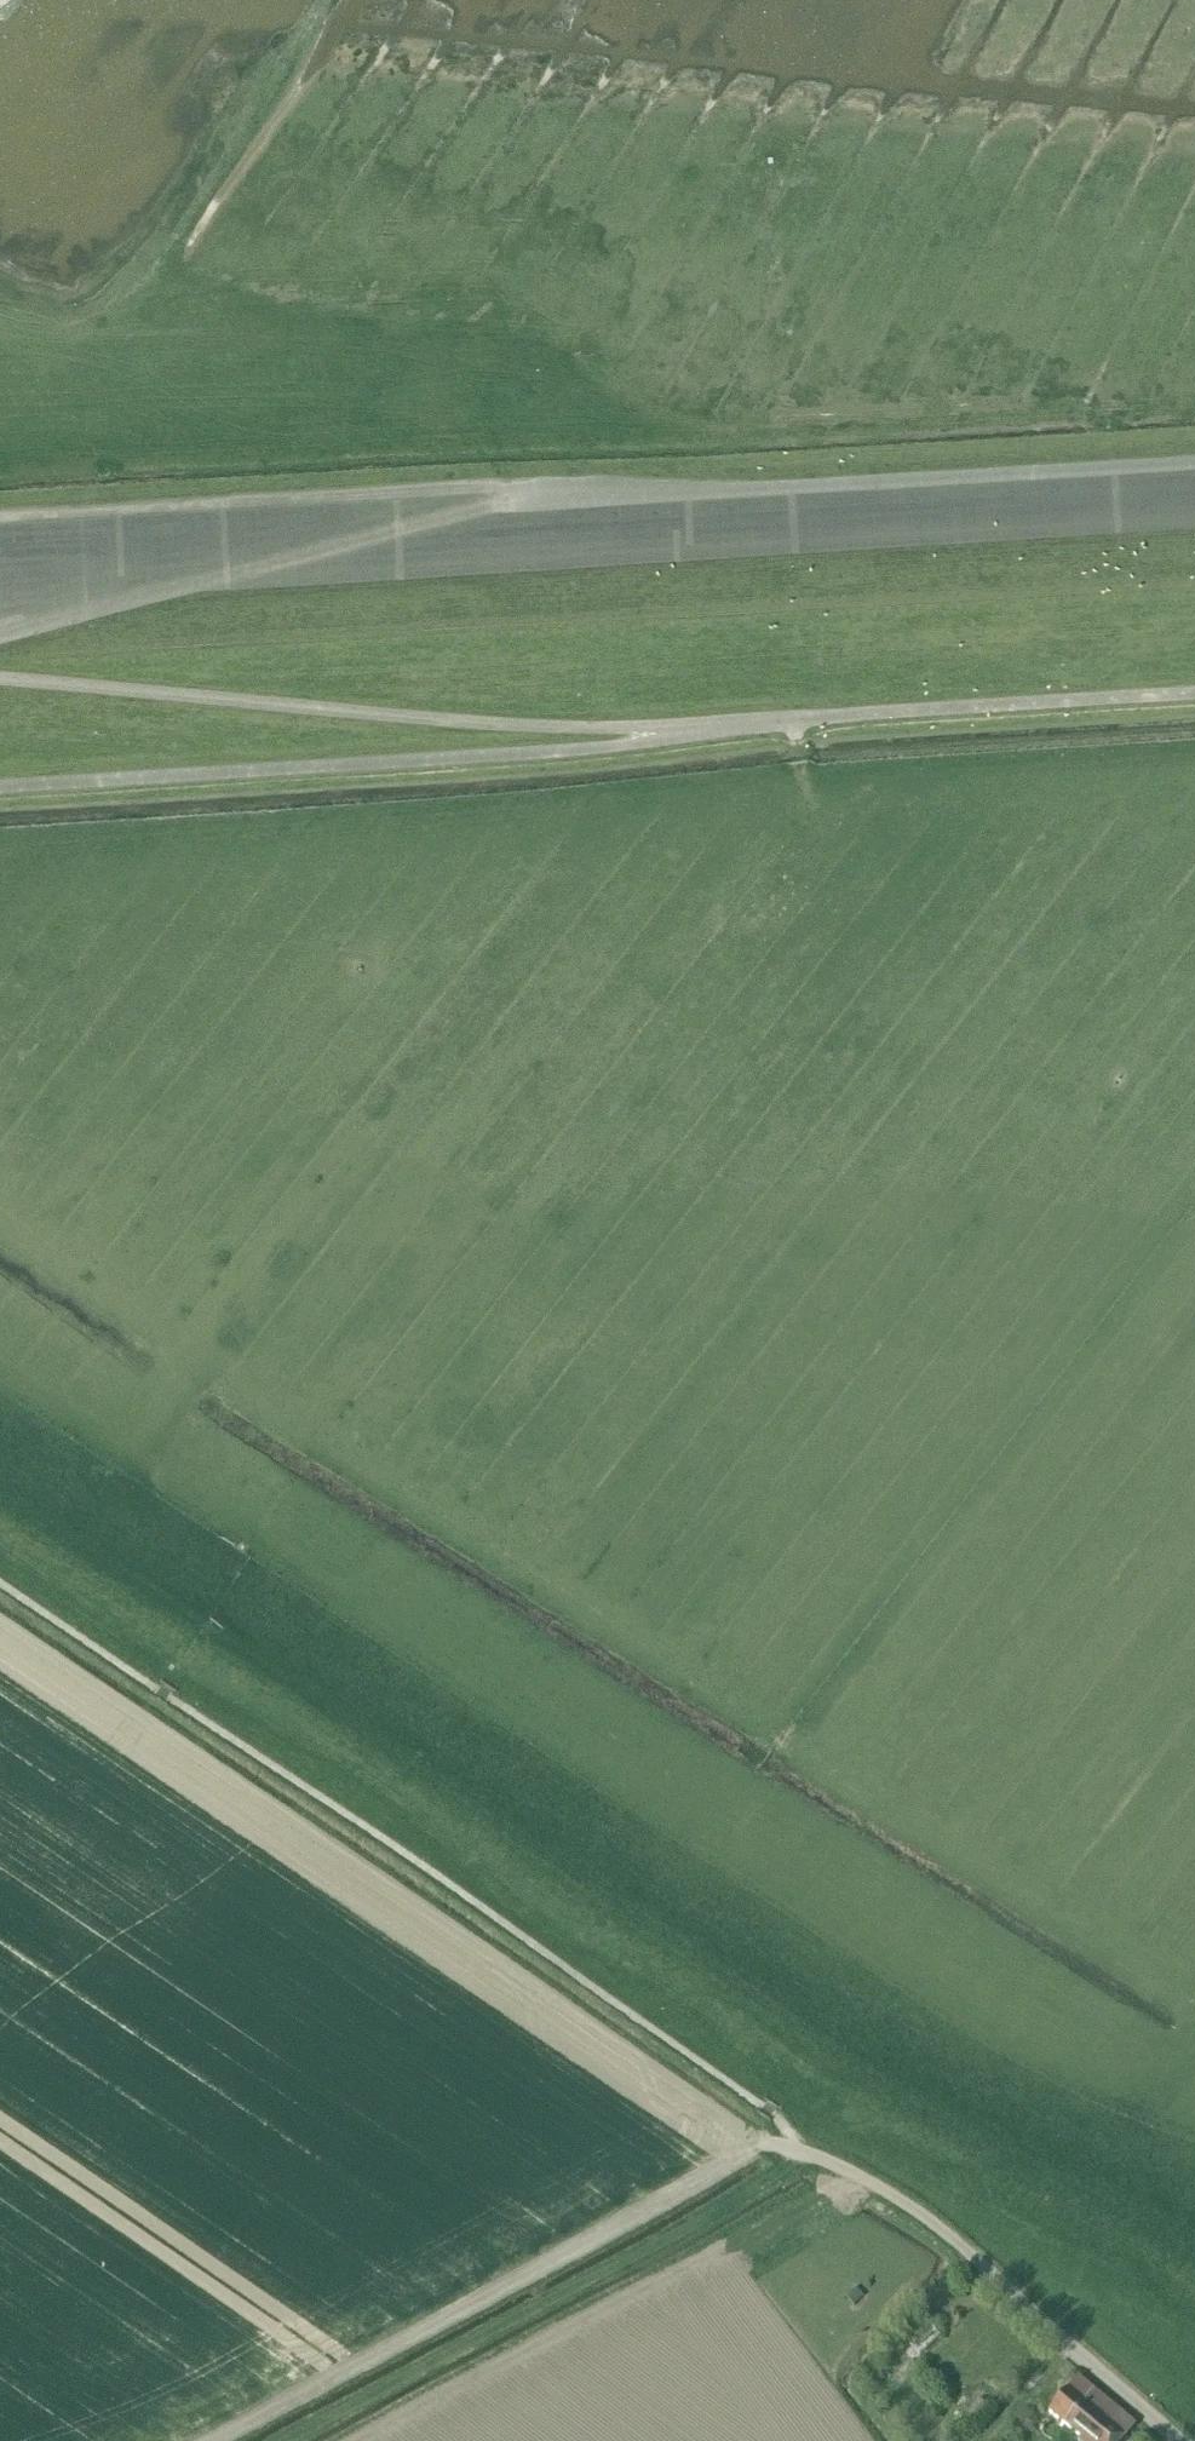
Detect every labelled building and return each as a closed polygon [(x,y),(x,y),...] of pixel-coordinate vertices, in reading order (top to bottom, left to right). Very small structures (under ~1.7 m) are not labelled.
[(1064,2424),(1081,2438),(1078,2440),(1121,2440),(1134,2425),(1093,2390),(1082,2403),(1068,2390),(1049,2412),(1064,2424)]
